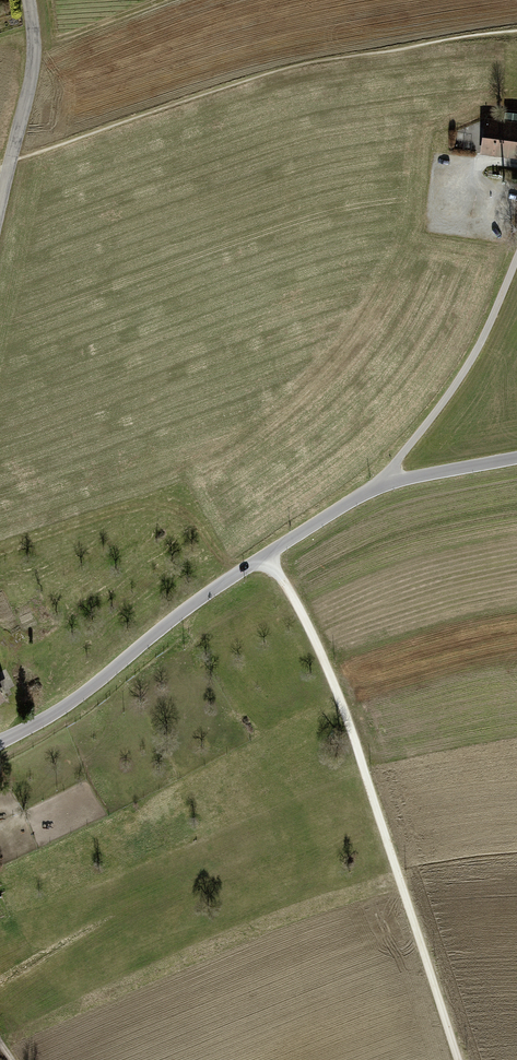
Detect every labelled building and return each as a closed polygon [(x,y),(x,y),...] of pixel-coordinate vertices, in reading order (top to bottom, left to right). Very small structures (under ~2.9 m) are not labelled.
[(516,122),(516,114),(507,113),(506,120),(516,122)] [(506,120),(484,118),(479,155),(516,160),(516,122),(506,120)]
